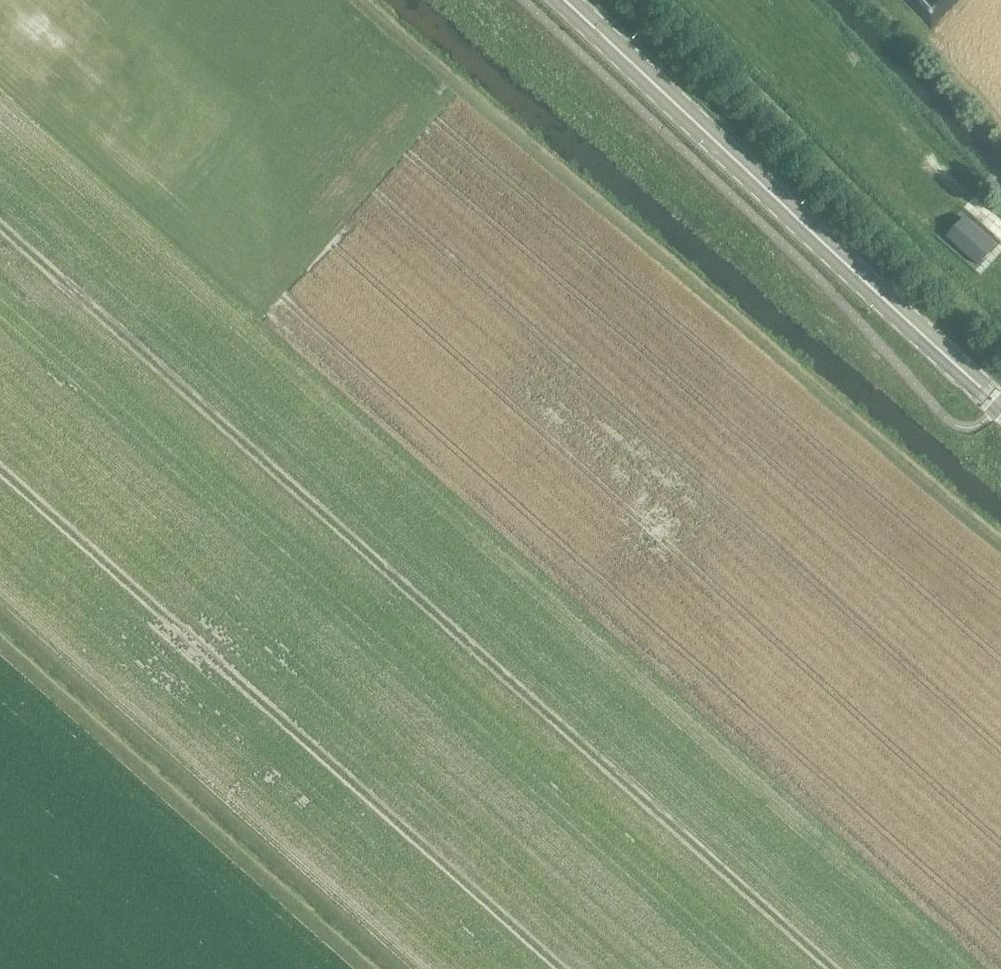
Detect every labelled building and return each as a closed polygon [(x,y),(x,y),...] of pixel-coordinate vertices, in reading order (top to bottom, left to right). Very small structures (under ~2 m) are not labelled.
[(964,218),(947,236),(979,265),(996,247),(964,218)]
